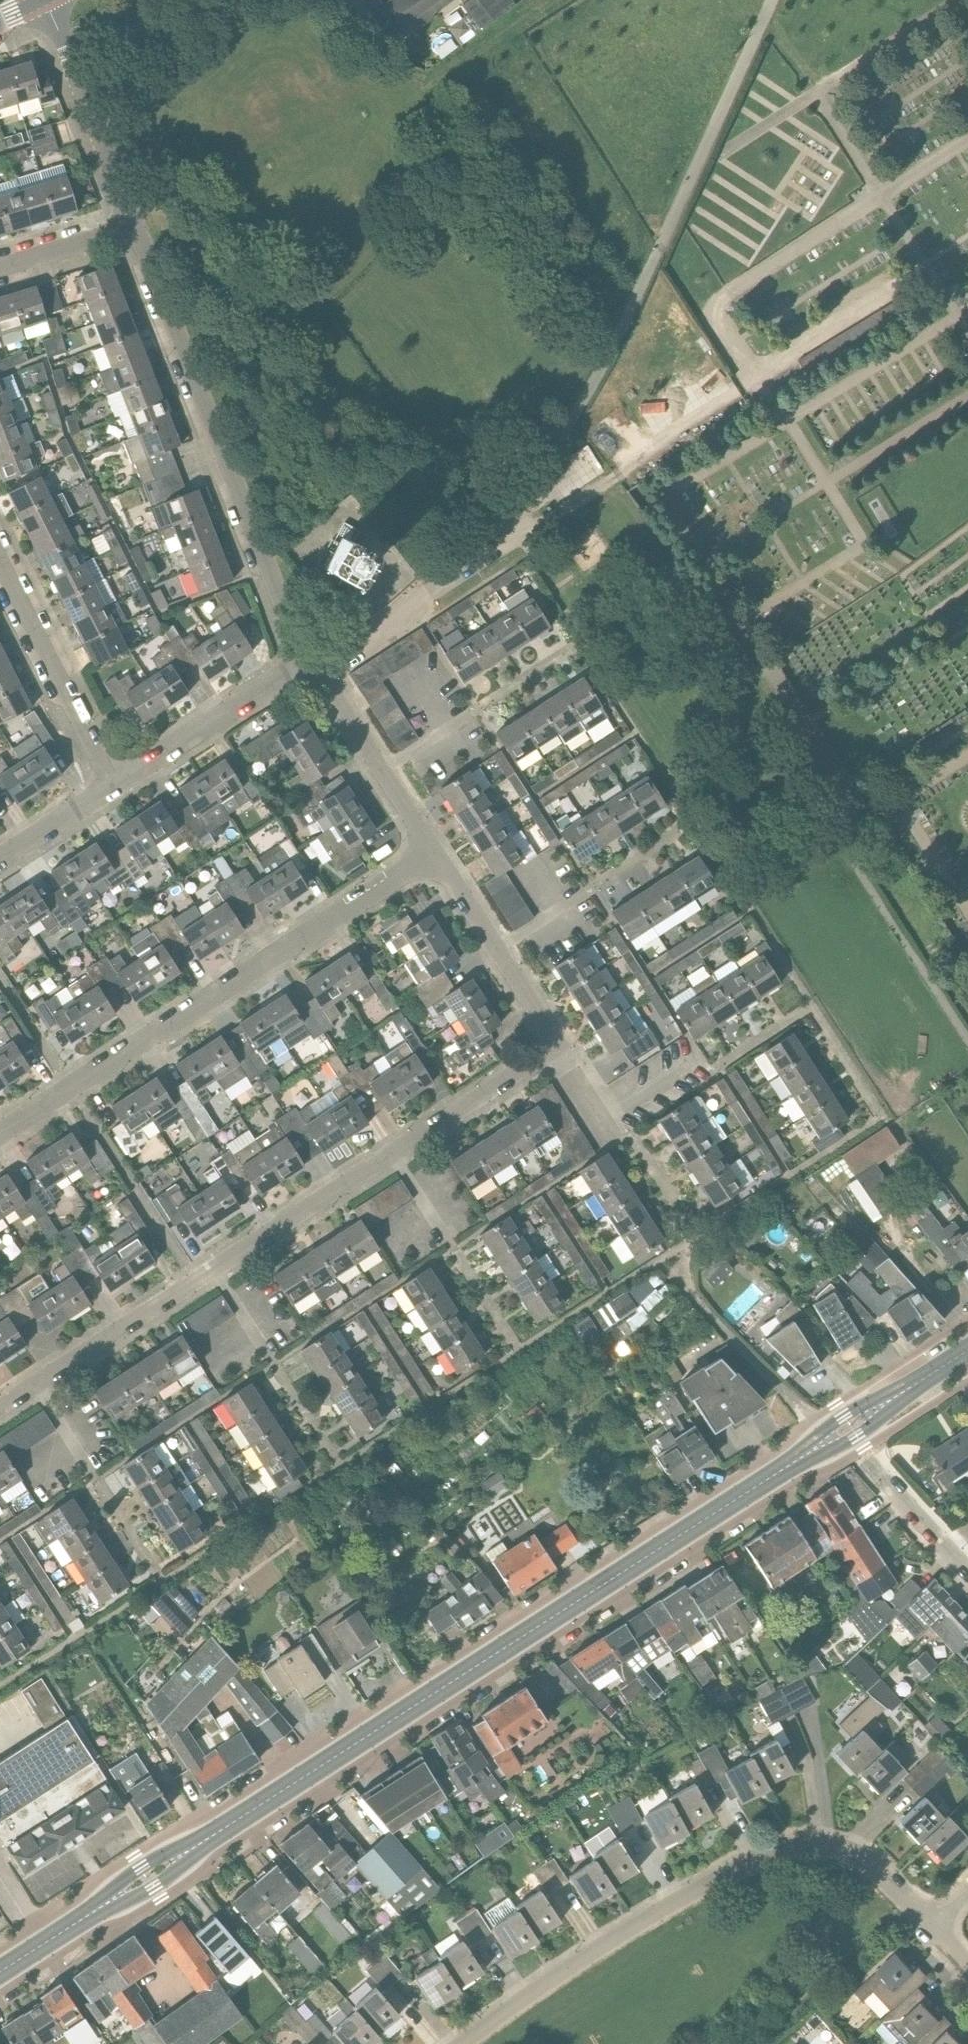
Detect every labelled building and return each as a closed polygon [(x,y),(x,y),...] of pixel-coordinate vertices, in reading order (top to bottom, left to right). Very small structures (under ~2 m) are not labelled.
[(407,38),(457,1),(456,0),(389,0),(382,4),(407,38)] [(480,30),(493,21),(478,0),(468,0),(461,5),(480,30)] [(468,14),(448,28),(460,45),(480,30),(468,14)] [(40,104),(55,99),(47,72),(35,76),(31,62),(8,70),(18,104),(21,111),(29,109),(26,101),(38,98),(40,104)] [(18,104),(8,70),(0,72),(0,109),(18,104)] [(30,145),(54,138),(50,125),(48,126),(46,118),(30,123),(33,130),(27,132),(30,145)] [(8,148),(24,143),(21,134),(5,139),(8,148)] [(34,157),(58,149),(54,138),(30,145),(34,157)] [(12,164),(28,159),(25,149),(9,154),(12,164)] [(12,164),(9,154),(0,157),(0,167),(12,164)] [(43,185),(54,219),(77,212),(67,178),(43,185)] [(31,226),(54,219),(43,185),(20,192),(31,226)] [(31,226),(20,192),(0,198),(0,209),(7,233),(31,226)] [(85,301),(118,288),(110,266),(76,279),(85,301)] [(50,314),(63,310),(55,285),(43,289),(50,314)] [(23,329),(46,321),(36,287),(12,294),(23,329)] [(94,324),(127,311),(118,288),(85,301),(94,324)] [(23,329),(12,294),(0,298),(0,336),(23,329)] [(800,362),(811,380),(913,318),(901,299),(799,361),(800,362)] [(103,346),(136,333),(127,311),(94,324),(103,346)] [(51,338),(61,335),(56,318),(46,321),(51,338)] [(111,369),(145,356),(136,333),(103,346),(111,369)] [(51,338),(57,356),(67,353),(61,335),(51,338)] [(57,356),(51,338),(42,341),(46,354),(47,359),(57,356)] [(12,368),(28,362),(24,352),(9,358),(12,368)] [(120,391),(153,378),(145,356),(111,369),(120,391)] [(12,368),(9,358),(0,361),(0,373),(12,368)] [(38,383),(47,380),(42,363),(32,366),(38,383)] [(56,389),(66,387),(61,369),(51,372),(56,389)] [(129,413),(162,401),(153,378),(120,391),(129,413)] [(9,401),(0,379),(0,405),(9,401)] [(62,407),(71,404),(66,387),(56,389),(62,407)] [(47,413),(56,410),(51,392),(41,395),(47,413)] [(18,424),(9,401),(0,405),(0,431),(18,424)] [(128,439),(171,423),(162,401),(129,413),(120,417),(128,439)] [(52,430),(62,427),(56,410),(47,413),(52,430)] [(71,436),(80,433),(75,415),(65,418),(71,436)] [(139,475),(174,461),(170,450),(180,446),(171,423),(128,439),(127,440),(136,462),(134,462),(139,475)] [(27,447),(18,424),(0,431),(0,457),(27,447)] [(79,453),(88,448),(80,433),(71,436),(79,453)] [(64,460),(74,455),(66,439),(56,444),(64,460)] [(36,469),(27,447),(0,457),(0,475),(3,482),(36,469)] [(72,476),(82,471),(74,455),(64,460),(72,476)] [(174,461),(139,475),(144,486),(178,472),(174,461)] [(178,472),(144,486),(148,497),(183,483),(178,472)] [(19,515),(50,499),(40,477),(8,494),(19,515)] [(161,531),(206,513),(197,491),(187,494),(183,483),(148,497),(152,508),(151,508),(160,531),(161,531)] [(94,504),(103,500),(95,484),(86,488),(94,504)] [(29,537),(61,520),(50,499),(19,515),(29,537)] [(102,520),(113,515),(105,499),(103,500),(94,504),(102,520)] [(181,549),(215,536),(206,513),(161,531),(170,553),(181,549)] [(40,558),(73,542),(86,536),(80,524),(67,531),(61,520),(29,537),(40,558)] [(110,551),(119,546),(111,529),(102,534),(110,551)] [(190,572),(223,559),(215,536),(181,549),(190,572)] [(326,570),(357,587),(374,557),(343,539),(326,570)] [(51,580),(83,564),(73,542),(40,558),(51,580)] [(118,566),(127,562),(119,546),(110,551),(118,566)] [(137,568),(147,564),(138,547),(128,551),(137,568)] [(199,594),(232,581),(223,559),(190,572),(199,594)] [(62,601),(94,585),(83,564),(51,580),(62,601)] [(144,584),(154,579),(147,564),(137,568),(144,584)] [(490,584),(495,593),(518,578),(512,570),(490,584)] [(132,593),(141,589),(133,572),(123,577),(132,593)] [(469,598),(475,606),(495,593),(490,584),(469,598)] [(73,623),(105,607),(94,585),(62,601),(73,623)] [(140,609),(149,605),(141,589),(132,593),(140,609)] [(158,611),(168,606),(160,590),(150,595),(158,611)] [(211,637),(230,666),(252,652),(236,629),(247,622),(226,591),(215,595),(226,612),(215,618),(223,630),(211,637)] [(448,612),(453,620),(475,606),(469,598),(448,612)] [(510,613),(528,642),(550,628),(531,599),(510,613)] [(84,644),(116,628),(105,607),(73,623),(84,644)] [(426,626),(432,634),(453,620),(448,612),(426,626)] [(506,656),(528,642),(510,613),(488,627),(506,656)] [(154,636),(163,632),(154,615),(145,620),(154,636)] [(131,643),(139,639),(129,621),(121,625),(131,643)] [(485,669),(506,656),(488,627),(466,641),(485,669)] [(95,666),(127,650),(116,628),(84,644),(95,666)] [(423,656),(434,649),(421,629),(410,636),(423,656)] [(208,681),(230,666),(211,637),(199,645),(192,634),(182,640),(179,635),(178,636),(175,632),(167,638),(169,641),(168,642),(182,663),(192,657),(208,681)] [(412,663),(423,656),(410,636),(400,643),(412,663)] [(463,683),(485,669),(466,641),(445,655),(463,683)] [(147,679),(165,708),(188,694),(172,670),(182,663),(168,642),(158,649),(161,654),(152,660),(155,664),(143,672),(148,679),(147,679)] [(402,669),(412,663),(400,643),(389,649),(402,669)] [(9,666),(0,647),(0,671),(9,666)] [(392,676),(402,669),(389,649),(379,656),(392,676)] [(382,682),(392,676),(379,656),(369,663),(376,673),(382,682)] [(376,673),(369,663),(349,675),(356,686),(376,673)] [(20,687),(9,666),(0,671),(0,698),(20,687)] [(383,684),(382,682),(376,673),(356,686),(363,697),(383,684)] [(143,723),(165,708),(147,679),(135,687),(128,675),(118,682),(115,677),(104,684),(118,705),(128,699),(143,723)] [(561,692),(580,721),(601,707),(583,678),(561,692)] [(363,697),(371,708),(390,695),(383,684),(363,697)] [(31,709),(20,687),(0,698),(0,725),(31,709)] [(577,722),(580,721),(561,692),(540,706),(558,735),(559,734),(564,741),(582,730),(577,722)] [(378,719),(398,707),(390,695),(371,708),(378,719)] [(537,749),(558,735),(540,706),(518,720),(537,749)] [(378,719),(384,730),(404,718),(398,707),(378,719)] [(32,731),(42,725),(34,712),(24,719),(32,731)] [(384,730),(392,741),(412,729),(404,718),(384,730)] [(515,763),(537,749),(518,720),(497,734),(515,763)] [(283,751),(291,763),(320,745),(306,723),(282,738),(275,728),(243,749),(250,759),(266,749),(272,759),(283,751)] [(20,762),(39,790),(61,776),(45,752),(55,746),(42,725),(32,731),(35,736),(25,742),(32,754),(20,762)] [(392,741),(399,753),(419,740),(412,729),(392,741)] [(595,746),(601,753),(622,740),(617,732),(595,746)] [(296,806),(317,792),(310,782),(334,767),(320,745),(291,763),(299,775),(287,783),(294,792),(289,795),(296,806)] [(603,759),(608,767),(630,753),(625,745),(603,759)] [(574,760),(579,767),(601,753),(595,746),(574,760)] [(506,778),(514,773),(500,752),(492,757),(506,778)] [(39,790),(20,762),(9,769),(1,758),(0,758),(0,782),(1,781),(17,805),(39,790)] [(582,772),(587,780),(608,767),(603,759),(582,772)] [(252,805),(262,799),(249,777),(239,784),(223,760),(201,774),(220,803),(232,795),(240,807),(250,801),(252,805)] [(553,773),(558,781),(579,767),(574,760),(553,773)] [(454,813),(482,794),(468,772),(440,791),(454,813)] [(561,786),(566,794),(587,780),(582,772),(561,786)] [(520,800),(528,795),(514,773),(506,778),(520,800)] [(531,787),(536,795),(558,781),(553,773),(531,787)] [(184,819),(199,840),(209,834),(206,829),(216,823),(208,811),(220,803),(201,774),(179,789),(194,813),(184,819)] [(625,792),(643,820),(665,806),(646,778),(625,792)] [(539,800),(544,808),(566,794),(561,786),(539,800)] [(333,827),(361,809),(347,787),(323,802),(317,792),(296,806),(302,816),(307,813),(313,823),(325,815),(333,827)] [(622,834),(643,820),(625,792),(603,806),(622,834)] [(468,835),(496,816),(482,794),(454,813),(468,835)] [(534,821),(542,816),(528,795),(520,800),(534,821)] [(188,847),(199,840),(184,819),(174,826),(159,802),(137,816),(156,845),(168,837),(176,849),(185,843),(188,847)] [(600,848),(622,834),(603,806),(582,819),(600,848)] [(331,860),(337,870),(358,856),(352,846),(375,831),(361,809),(333,827),(341,840),(329,847),(335,857),(331,860)] [(579,862),(600,848),(582,819),(573,825),(566,814),(555,821),(562,832),(560,833),(579,862)] [(120,861),(134,882),(145,875),(142,871),(152,864),(144,852),(156,845),(137,816),(115,830),(130,855),(120,861)] [(482,856),(511,838),(496,816),(468,835),(482,856)] [(548,843),(556,838),(542,816),(534,821),(548,843)] [(267,876),(286,905),(308,890),(292,867),(302,860),(288,838),(268,852),(279,868),(267,876)] [(525,860),(525,859),(511,838),(482,856),(496,877),(504,873),(525,860)] [(124,889),(134,882),(120,861),(110,868),(95,843),(73,858),(92,887),(104,879),(111,890),(121,884),(124,889)] [(676,871),(695,899),(716,885),(698,857),(676,871)] [(56,903),(70,924),(80,918),(81,919),(92,912),(80,895),(92,887),(73,858),(51,872),(66,896),(56,903)] [(263,919),(286,905),(267,876),(255,883),(248,872),(247,872),(244,869),(232,877),(231,876),(224,880),(238,901),(248,895),(263,919)] [(673,913),(695,899),(676,871),(655,885),(673,913)] [(484,884),(492,896),(511,884),(504,873),(496,877),(484,884)] [(203,917),(221,946),(243,931),(228,908),(238,901),(224,880),(214,887),(217,892),(207,898),(214,910),(203,917)] [(492,896),(499,908),(519,895),(511,884),(492,896)] [(60,931),(70,924),(56,903),(46,909),(31,885),(9,899),(28,929),(40,921),(47,932),(57,926),(60,931)] [(652,927),(673,913),(655,885),(633,899),(652,927)] [(499,908),(507,919),(526,907),(519,895),(499,908)] [(0,939),(0,958),(5,966),(16,959),(13,954),(23,948),(16,936),(28,929),(9,899),(0,905),(0,935),(2,938),(0,939)] [(630,941),(652,927),(633,899),(612,912),(630,941)] [(507,919),(515,931),(534,919),(526,907),(507,919)] [(199,960),(221,946),(203,917),(191,925),(180,909),(159,922),(173,943),(183,936),(199,960)] [(732,910),(721,918),(726,925),(737,918),(732,910)] [(416,956),(445,938),(430,916),(407,932),(400,921),(379,935),(386,945),(391,942),(397,951),(408,944),(416,956)] [(139,959),(157,988),(179,973),(163,949),(173,943),(159,922),(149,929),(152,933),(143,939),(150,951),(139,959)] [(741,924),(729,931),(734,939),(746,931),(741,924)] [(78,929),(58,943),(64,952),(84,939),(78,929)] [(621,955),(629,950),(615,929),(607,934),(621,955)] [(694,946),(704,939),(699,931),(689,938),(694,946)] [(422,998),(442,986),(435,976),(459,960),(445,938),(416,956),(405,963),(419,985),(415,988),(422,998)] [(689,938),(678,945),(683,953),(694,946),(689,938)] [(698,951),(703,959),(713,952),(708,945),(698,951)] [(568,990),(597,971),(583,950),(554,968),(568,990)] [(698,951),(687,958),(692,966),(703,959),(698,951)] [(326,968),(345,997),(357,988),(365,1000),(374,994),(386,1012),(396,1005),(374,971),(364,978),(349,954),(326,968)] [(135,1002),(157,988),(139,959),(127,967),(119,955),(109,961),(106,957),(97,963),(111,983),(119,978),(135,1002)] [(740,970),(759,999),(780,985),(761,956),(740,970)] [(646,966),(651,974),(662,967),(657,959),(646,966)] [(643,972),(636,961),(627,966),(635,977),(643,972)] [(67,989),(74,1001),(93,1029),(115,1015),(99,991),(111,983),(97,963),(85,970),(88,975),(67,989)] [(310,1013),(323,1034),(333,1027),(330,1022),(340,1016),(333,1004),(345,997),(326,968),(304,982),(320,1006),(310,1013)] [(737,1013),(759,999),(740,970),(718,985),(737,1013)] [(582,1011),(611,993),(597,971),(568,990),(582,1011)] [(635,977),(641,988),(649,982),(643,972),(635,977)] [(654,979),(659,987),(670,979),(665,972),(654,979)] [(715,1027),(737,1013),(718,985),(713,975),(692,989),(697,998),(715,1027)] [(457,1021),(486,1002),(472,980),(448,996),(442,986),(422,998),(428,1008),(432,1005),(439,1016),(450,1009),(457,1021)] [(596,1033),(624,1015),(611,993),(582,1011),(596,1033)] [(313,1040),(323,1034),(310,1013),(299,1019),(284,995),(262,1010),(281,1039),(293,1031),(300,1042),(310,1036),(313,1040)] [(71,1043),(93,1029),(74,1001),(62,1008),(55,997),(45,1003),(42,998),(31,1005),(45,1026),(55,1019),(71,1043)] [(694,1041),(715,1027),(697,998),(675,1012),(694,1041)] [(445,1060),(452,1070),(483,1050),(476,1039),(500,1024),(486,1002),(457,1021),(465,1033),(453,1041),(460,1050),(445,1060)] [(662,1021),(670,1015),(661,1003),(653,1008),(662,1021)] [(245,1054),(259,1075),(269,1069),(266,1064),(276,1058),(269,1046),(281,1039),(262,1010),(240,1024),(255,1048),(245,1054)] [(624,1015),(596,1033),(610,1054),(621,1048),(630,1062),(656,1046),(646,1031),(638,1036),(624,1015)] [(8,1085),(30,1071),(15,1047),(25,1040),(12,1019),(1,1026),(3,1030),(0,1032),(0,1047),(1,1048),(0,1049),(0,1072),(8,1085)] [(432,1084),(417,1060),(427,1053),(411,1028),(400,1035),(405,1043),(383,1057),(391,1069),(410,1098),(432,1084)] [(764,1053),(778,1074),(806,1056),(792,1035),(764,1053)] [(249,1082),(259,1075),(245,1054),(235,1061),(220,1037),(197,1051),(219,1084),(220,1084),(217,1080),(229,1072),(236,1084),(246,1077),(249,1082)] [(180,1096),(195,1117),(204,1110),(202,1106),(213,1098),(208,1091),(219,1084),(197,1051),(175,1065),(191,1089),(180,1096)] [(339,1079),(350,1073),(347,1068),(337,1053),(327,1060),(339,1079)] [(792,1096),(819,1078),(806,1056),(778,1074),(792,1096)] [(387,1113),(410,1098),(391,1069),(379,1077),(372,1066),(363,1072),(358,1066),(350,1073),(363,1094),(372,1089),(387,1113)] [(742,1097),(750,1092),(736,1071),(728,1076),(742,1097)] [(328,1110),(346,1139),(369,1125),(353,1101),(363,1094),(350,1073),(339,1079),(342,1084),(335,1089),(333,1090),(340,1102),(328,1110)] [(184,1123),(195,1117),(180,1096),(170,1102),(155,1078),(133,1092),(152,1122),(164,1114),(171,1125),(181,1119),(184,1123)] [(805,1117),(833,1099),(819,1078),(792,1096),(805,1117)] [(729,1105),(737,1100),(723,1079),(715,1084),(729,1105)] [(537,1107),(557,1094),(551,1084),(531,1097),(537,1106),(537,1107)] [(116,1137),(129,1158),(140,1151),(138,1147),(147,1141),(140,1130),(152,1122),(133,1092),(111,1107),(126,1131),(116,1137)] [(755,1119),(763,1114),(750,1092),(742,1097),(755,1119)] [(537,1107),(544,1116),(564,1104),(557,1094),(537,1107)] [(672,1142),(701,1124),(711,1117),(712,1113),(701,1097),(697,1096),(658,1120),(672,1142)] [(833,1099),(805,1117),(819,1138),(847,1121),(833,1099)] [(743,1127),(751,1122),(737,1100),(729,1105),(743,1127)] [(544,1116),(550,1126),(570,1114),(564,1104),(544,1116)] [(556,1135),(550,1126),(544,1116),(537,1107),(537,1106),(516,1120),(534,1149),(556,1135)] [(324,1154),(346,1139),(328,1110),(315,1118),(308,1107),(298,1113),(295,1109),(285,1115),(299,1136),(309,1130),(324,1154)] [(550,1126),(556,1135),(556,1136),(576,1123),(570,1114),(550,1126)] [(769,1140),(776,1135),(763,1114),(755,1119),(769,1140)] [(263,1152),(281,1181),(304,1166),(289,1143),(299,1136),(285,1115),(274,1122),(277,1127),(256,1140),(264,1152),(263,1152)] [(200,1125),(195,1117),(184,1123),(190,1132),(200,1126),(200,1125)] [(512,1163),(534,1149),(516,1120),(494,1134),(512,1163)] [(756,1148),(764,1143),(751,1122),(743,1127),(756,1148)] [(556,1136),(563,1146),(583,1133),(576,1123),(556,1136)] [(686,1164),(715,1145),(701,1124),(672,1142),(686,1164)] [(883,1217),(903,1203),(878,1165),(902,1148),(888,1127),(842,1157),(883,1217)] [(563,1146),(569,1156),(589,1143),(583,1133),(563,1146)] [(90,1185),(115,1169),(96,1140),(91,1143),(96,1150),(86,1157),(71,1134),(49,1148),(67,1177),(79,1169),(90,1185)] [(491,1177),(512,1163),(494,1134),(473,1148),(491,1177)] [(783,1162),(791,1157),(776,1135),(769,1140),(783,1162)] [(571,1158),(576,1166),(595,1153),(589,1143),(569,1156),(571,1158)] [(770,1170),(778,1165),(764,1143),(756,1148),(770,1170)] [(700,1185),(728,1167),(715,1145),(686,1164),(700,1185)] [(32,1192),(45,1213),(55,1206),(53,1202),(62,1196),(55,1184),(67,1177),(49,1148),(27,1162),(42,1186),(32,1192)] [(259,1195),(281,1181),(263,1152),(251,1160),(244,1148),(234,1155),(231,1150),(220,1157),(234,1178),(244,1171),(259,1195)] [(469,1190),(491,1177),(473,1148),(451,1162),(469,1190)] [(593,1193),(622,1175),(608,1153),(579,1172),(593,1193)] [(199,1193),(217,1222),(239,1208),(224,1184),(234,1178),(220,1157),(210,1163),(213,1168),(203,1175),(210,1186),(199,1193)] [(560,1165),(565,1174),(576,1166),(571,1158),(560,1165)] [(700,1185),(714,1206),(742,1188),(728,1167),(700,1185)] [(45,1213),(32,1192),(22,1199),(6,1175),(0,1179),(0,1214),(3,1218),(15,1210),(26,1226),(36,1220),(49,1239),(58,1233),(45,1213)] [(607,1215),(635,1196),(622,1175),(593,1193),(607,1215)] [(528,1186),(534,1194),(545,1187),(539,1179),(528,1186)] [(401,1207),(413,1200),(401,1180),(389,1188),(401,1207)] [(522,1201),(534,1194),(528,1186),(517,1193),(522,1201)] [(390,1215),(401,1207),(389,1188),(377,1195),(390,1215)] [(546,1193),(553,1204),(561,1199),(554,1188),(546,1193)] [(195,1237),(217,1222),(199,1193),(186,1201),(179,1190),(169,1196),(167,1192),(156,1199),(170,1219),(180,1213),(195,1237)] [(378,1222),(390,1215),(377,1195),(365,1203),(378,1222)] [(548,1223),(555,1218),(541,1196),(534,1201),(548,1223)] [(621,1236),(649,1218),(635,1196),(607,1215),(621,1236)] [(117,1206),(125,1217),(136,1211),(128,1199),(117,1206)] [(366,1230),(378,1222),(365,1203),(353,1210),(360,1220),(366,1230)] [(964,1233),(954,1220),(944,1228),(924,1203),(911,1214),(953,1266),(965,1256),(967,1260),(967,1230),(964,1233)] [(501,1215),(496,1206),(485,1214),(489,1222),(501,1215)] [(126,1241),(114,1248),(132,1277),(154,1262),(139,1238),(149,1232),(136,1211),(115,1224),(126,1241)] [(494,1257),(523,1239),(535,1230),(528,1221),(516,1229),(509,1217),(480,1235),(494,1257)] [(561,1244),(569,1239),(555,1218),(548,1223),(561,1244)] [(649,1218),(621,1236),(635,1258),(663,1239),(649,1218)] [(338,1234),(357,1263),(378,1249),(366,1230),(360,1220),(338,1234)] [(567,1225),(574,1235),(582,1230),(575,1220),(567,1225)] [(738,1235),(749,1246),(763,1232),(752,1221),(738,1235)] [(574,1235),(580,1246),(589,1241),(582,1230),(574,1235)] [(335,1277),(357,1263),(338,1234),(317,1248),(335,1277)] [(508,1278),(536,1260),(523,1239),(494,1257),(508,1278)] [(575,1265),(583,1260),(569,1239),(561,1244),(575,1265)] [(930,1305),(917,1290),(871,1239),(860,1249),(877,1269),(876,1270),(891,1288),(901,1282),(909,1296),(907,1298),(926,1327),(928,1331),(944,1320),(930,1305)] [(110,1291),(132,1277),(114,1248),(102,1257),(94,1245),(84,1251),(82,1247),(71,1254),(85,1274),(95,1267),(110,1291)] [(314,1291),(335,1277),(317,1248),(295,1262),(314,1291)] [(50,1290),(68,1318),(90,1304),(75,1280),(85,1274),(71,1254),(61,1260),(64,1265),(54,1271),(61,1283),(50,1290)] [(522,1300),(550,1282),(536,1260),(508,1278),(522,1300)] [(589,1288),(597,1282),(583,1260),(575,1265),(589,1288)] [(292,1304),(314,1291),(295,1262),(274,1276),(292,1304)] [(601,1279),(609,1274),(602,1262),(594,1268),(601,1279)] [(708,1277),(715,1283),(729,1269),(722,1263),(708,1277)] [(415,1308),(443,1290),(430,1269),(401,1287),(415,1308)] [(372,1287),(377,1295),(399,1281),(393,1273),(372,1287)] [(550,1282),(522,1300),(536,1322),(564,1303),(550,1282)] [(891,1288),(900,1303),(887,1312),(905,1341),(926,1327),(907,1298),(909,1296),(901,1282),(891,1288)] [(818,1301),(812,1305),(841,1351),(862,1339),(860,1336),(876,1321),(853,1296),(847,1302),(831,1284),(815,1298),(818,1301)] [(46,1333),(68,1318),(50,1290),(37,1298),(30,1287),(20,1293),(17,1288),(7,1295),(20,1315),(30,1309),(46,1333)] [(351,1300),(356,1308),(377,1295),(372,1287),(351,1300)] [(429,1330),(457,1311),(443,1290),(415,1308),(429,1330)] [(4,1360),(26,1346),(10,1322),(20,1315),(7,1295),(0,1300),(0,1354),(4,1360)] [(222,1323),(234,1315),(222,1296),(210,1303),(222,1323)] [(588,1319),(599,1337),(636,1314),(624,1296),(588,1319)] [(329,1314),(335,1322),(356,1308),(351,1300),(329,1314)] [(765,1338),(764,1339),(802,1377),(803,1376),(820,1365),(813,1353),(824,1346),(804,1314),(791,1301),(775,1317),(782,1328),(766,1338),(765,1338)] [(211,1331),(222,1323),(210,1303),(198,1311),(211,1331)] [(382,1329),(390,1324),(376,1303),(368,1308),(382,1329)] [(199,1338),(211,1331),(198,1311),(186,1318),(199,1338)] [(369,1338),(377,1332),(363,1311),(355,1316),(369,1338)] [(443,1351),(471,1333),(470,1331),(474,1329),(469,1320),(465,1323),(457,1311),(429,1330),(443,1351)] [(307,1328),(312,1336),(335,1322),(329,1314),(307,1328)] [(187,1346),(199,1338),(186,1318),(174,1326),(181,1336),(187,1346)] [(601,1340),(599,1337),(588,1319),(568,1332),(581,1353),(601,1340)] [(636,1333),(645,1342),(657,1329),(649,1320),(636,1333)] [(396,1351),(404,1346),(390,1324),(382,1329),(396,1351)] [(316,1372),(344,1354),(330,1332),(302,1351),(316,1372)] [(383,1359),(391,1353),(377,1332),(369,1338),(383,1359)] [(457,1373),(475,1361),(485,1354),(471,1333),(443,1351),(457,1373)] [(160,1350),(178,1378),(199,1365),(187,1346),(181,1336),(160,1350)] [(409,1371),(417,1366),(404,1346),(396,1351),(409,1371)] [(157,1392),(178,1378),(160,1350),(138,1364),(157,1392)] [(396,1380),(404,1375),(391,1353),(383,1359),(396,1380)] [(329,1394),(358,1375),(344,1354),(316,1372),(329,1394)] [(741,1416),(761,1403),(719,1359),(681,1383),(713,1433),(732,1422),(735,1427),(744,1421),(741,1416)] [(135,1406),(157,1392),(138,1364),(117,1378),(135,1406)] [(424,1394),(432,1389),(417,1366),(409,1371),(424,1394)] [(343,1415),(372,1397),(358,1375),(329,1394),(343,1415)] [(411,1402),(419,1397),(404,1375),(396,1380),(411,1402)] [(113,1420),(135,1406),(117,1378),(95,1392),(113,1420)] [(236,1424),(265,1406),(251,1384),(222,1402),(236,1424)] [(194,1402),(199,1410),(220,1396),(215,1388),(194,1402)] [(694,1470),(714,1457),(671,1391),(652,1404),(666,1424),(664,1425),(694,1470)] [(372,1397),(343,1415),(357,1437),(386,1418),(372,1397)] [(173,1416),(178,1424),(199,1410),(194,1402),(173,1416)] [(250,1445),(279,1427),(265,1406),(236,1424),(250,1445)] [(44,1438),(56,1431),(43,1411),(31,1418),(44,1438)] [(151,1430),(156,1437),(178,1424),(173,1416),(151,1430)] [(32,1446),(44,1438),(31,1418),(20,1426),(32,1446)] [(204,1445),(212,1440),(198,1418),(190,1423),(204,1445)] [(673,1484),(694,1470),(664,1425),(644,1439),(655,1457),(673,1484)] [(21,1453),(32,1446),(20,1426),(8,1434),(21,1453)] [(191,1453),(198,1448),(184,1427),(177,1432),(191,1453)] [(264,1467),(292,1449),(279,1427),(250,1445),(264,1467)] [(128,1444),(133,1452),(156,1437),(151,1430),(128,1444)] [(947,1497),(958,1490),(953,1481),(967,1472),(967,1433),(934,1455),(945,1471),(934,1478),(947,1497)] [(21,1453),(8,1434),(0,1439),(0,1447),(3,1451),(9,1461),(21,1453)] [(217,1466),(225,1461),(212,1440),(204,1445),(217,1466)] [(137,1488),(166,1469),(152,1448),(123,1466),(137,1488)] [(204,1475),(212,1470),(198,1448),(191,1453),(204,1475)] [(292,1449),(264,1467),(277,1488),(306,1470),(292,1449)] [(21,1480),(9,1461),(3,1451),(0,1453),(0,1493),(21,1480)] [(231,1487),(239,1482),(225,1461),(217,1466),(231,1487)] [(151,1509),(180,1491),(191,1484),(177,1462),(166,1469),(137,1488),(151,1509)] [(218,1495),(225,1490),(212,1470),(204,1475),(218,1495)] [(245,1509),(253,1504),(239,1482),(231,1487),(245,1509)] [(831,1547),(861,1528),(834,1487),(805,1506),(810,1514),(831,1547)] [(232,1518),(240,1513),(225,1490),(218,1495),(232,1518)] [(165,1531),(194,1512),(180,1491),(151,1509),(165,1531)] [(58,1539),(86,1520),(73,1499),(44,1517),(58,1539)] [(15,1518),(20,1525),(42,1511),(36,1504),(15,1518)] [(194,1512),(165,1531),(179,1552),(207,1534),(194,1512)] [(833,1549),(831,1547),(810,1514),(795,1524),(789,1516),(745,1545),(772,1588),(817,1558),(817,1559),(833,1549)] [(20,1525),(15,1518),(0,1528),(0,1538),(20,1525)] [(72,1560),(100,1542),(86,1520),(58,1539),(72,1560)] [(578,1542),(566,1524),(555,1530),(567,1549),(578,1542)] [(833,1549),(848,1573),(854,1584),(884,1565),(861,1528),(831,1547),(833,1549)] [(25,1560),(33,1555),(20,1533),(12,1538),(25,1560)] [(492,1561),(503,1577),(508,1586),(514,1594),(555,1567),(533,1534),(505,1552),(500,1544),(487,1552),(492,1560),(492,1561)] [(460,1563),(466,1557),(449,1539),(443,1545),(460,1563)] [(20,1563),(7,1542),(0,1546),(0,1548),(13,1568),(20,1563)] [(86,1582),(114,1563),(100,1542),(72,1560),(86,1582)] [(197,1574),(208,1591),(248,1565),(237,1548),(197,1574)] [(39,1581),(47,1576),(33,1555),(25,1560),(39,1581)] [(26,1589),(34,1584),(20,1563),(13,1568),(26,1589)] [(114,1563),(86,1582),(100,1603),(128,1585),(114,1563)] [(703,1576),(742,1637),(744,1640),(749,1636),(747,1633),(753,1630),(749,1624),(758,1618),(751,1607),(741,1613),(734,1601),(742,1596),(731,1580),(721,1564),(703,1576)] [(866,1601),(886,1625),(897,1614),(900,1610),(897,1607),(891,1612),(883,1602),(879,1602),(875,1604),(871,1597),(895,1581),(884,1565),(854,1584),(866,1601)] [(454,1620),(461,1628),(462,1629),(493,1609),(492,1607),(503,1597),(499,1593),(491,1585),(489,1582),(490,1581),(481,1571),(442,1603),(444,1606),(428,1620),(439,1633),(454,1620)] [(53,1602),(60,1597),(47,1576),(39,1581),(53,1602)] [(731,1644),(742,1637),(703,1576),(698,1580),(698,1581),(687,1589),(705,1620),(713,1615),(731,1644)] [(900,1610),(897,1614),(919,1638),(932,1626),(957,1603),(946,1591),(934,1578),(920,1590),(900,1610)] [(900,1610),(920,1590),(912,1581),(891,1601),(897,1607),(900,1610)] [(40,1610),(48,1605),(34,1584),(26,1589),(40,1610)] [(708,1624),(705,1620),(687,1589),(684,1585),(668,1595),(662,1600),(691,1645),(702,1638),(697,1631),(708,1624)] [(195,1622),(167,1592),(152,1606),(180,1636),(195,1622)] [(67,1624),(75,1619),(60,1597),(53,1602),(67,1624)] [(360,1600),(317,1628),(341,1665),(353,1657),(356,1661),(379,1646),(372,1634),(379,1629),(360,1600)] [(676,1655),(691,1645),(662,1600),(643,1611),(635,1617),(652,1642),(662,1636),(676,1655)] [(868,1643),(886,1625),(866,1601),(847,1615),(868,1643)] [(955,1651),(967,1639),(967,1615),(957,1603),(932,1626),(955,1651)] [(54,1633),(62,1628),(48,1605),(40,1610),(54,1633)] [(16,1627),(2,1606),(0,1607),(0,1637),(16,1627)] [(647,1673),(654,1668),(642,1649),(652,1642),(635,1617),(625,1624),(602,1638),(645,1689),(654,1699),(663,1692),(647,1673)] [(0,1637),(0,1666),(1,1667),(30,1649),(16,1627),(0,1637)] [(320,1674),(332,1665),(312,1634),(298,1642),(300,1645),(277,1659),(278,1661),(264,1671),(281,1698),(296,1689),(301,1696),(324,1681),(320,1674)] [(188,1768),(205,1795),(233,1777),(259,1760),(226,1709),(213,1717),(211,1714),(210,1714),(205,1707),(225,1685),(257,1726),(260,1724),(270,1738),(288,1724),(239,1667),(239,1668),(212,1637),(209,1640),(166,1683),(146,1704),(158,1723),(169,1740),(170,1740),(188,1768)] [(557,1668),(596,1710),(597,1709),(623,1736),(632,1728),(609,1704),(612,1702),(592,1681),(614,1667),(626,1685),(620,1688),(629,1699),(645,1689),(602,1638),(569,1659),(570,1660),(557,1668)] [(955,1651),(967,1665),(967,1639),(955,1651)] [(915,1676),(920,1681),(937,1666),(925,1651),(907,1666),(915,1676)] [(859,1685),(872,1672),(855,1654),(843,1667),(859,1685)] [(781,1688),(795,1714),(816,1702),(802,1677),(797,1680),(787,1685),(781,1688)] [(67,1719),(42,1679),(21,1692),(47,1732),(67,1719)] [(878,1679),(866,1691),(891,1712),(902,1701),(878,1679)] [(754,1690),(759,1700),(775,1691),(770,1681),(754,1690)] [(488,1750),(494,1761),(508,1777),(517,1771),(521,1768),(507,1746),(547,1720),(526,1688),(482,1716),(484,1719),(473,1726),(488,1750)] [(773,1724),(779,1722),(795,1714),(781,1688),(775,1691),(759,1700),(773,1724)] [(90,1830),(123,1809),(107,1782),(67,1719),(47,1732),(33,1741),(0,1762),(0,1836),(24,1873),(57,1852),(58,1853),(91,1831),(90,1830)] [(506,1791),(486,1764),(479,1750),(459,1720),(445,1729),(464,1759),(461,1762),(484,1794),(490,1802),(506,1791)] [(793,1771),(780,1748),(790,1743),(779,1722),(773,1724),(769,1726),(776,1740),(749,1754),(752,1757),(767,1785),(793,1771)] [(472,1800),(484,1794),(461,1762),(464,1759),(445,1729),(430,1738),(449,1768),(449,1769),(463,1791),(464,1790),(472,1800)] [(857,1776),(860,1774),(882,1752),(863,1730),(836,1754),(857,1776)] [(880,1795),(906,1771),(899,1764),(908,1756),(894,1741),(882,1752),(860,1774),(880,1795)] [(903,1779),(912,1789),(948,1755),(940,1744),(903,1779)] [(920,1797),(940,1778),(947,1773),(951,1777),(959,1770),(948,1755),(912,1789),(920,1797)] [(392,1833),(446,1798),(421,1757),(359,1797),(390,1831),(392,1833)] [(769,1789),(767,1785),(752,1757),(725,1772),(742,1804),(769,1789)] [(128,1789),(129,1788),(149,1819),(170,1806),(162,1794),(177,1784),(163,1763),(144,1774),(146,1777),(141,1781),(127,1758),(114,1767),(128,1789)] [(702,1789),(713,1783),(700,1759),(689,1764),(702,1789)] [(670,1802),(686,1830),(712,1816),(695,1784),(668,1799),(670,1802)] [(618,1803),(632,1827),(643,1822),(629,1797),(618,1803)] [(920,1844),(923,1842),(946,1819),(926,1798),(899,1822),(920,1844)] [(688,1833),(686,1830),(670,1802),(644,1816),(661,1848),(688,1833)] [(621,1833),(632,1827),(618,1803),(607,1809),(621,1833)] [(967,1839),(967,1838),(948,1817),(946,1819),(923,1842),(943,1863),(967,1839)] [(338,1880),(356,1865),(355,1863),(325,1827),(317,1818),(308,1824),(308,1825),(279,1845),(319,1891),(316,1894),(323,1903),(330,1911),(348,1896),(325,1871),(325,1872),(317,1863),(321,1860),(338,1880)] [(325,1827),(355,1863),(366,1854),(335,1819),(325,1827)] [(356,1865),(378,1891),(402,1918),(441,1889),(422,1868),(392,1833),(391,1834),(390,1833),(366,1854),(355,1863),(356,1865)] [(485,1857),(501,1846),(492,1833),(476,1844),(485,1857)] [(595,1860),(613,1886),(637,1870),(618,1840),(593,1857),(595,1860)] [(253,1885),(274,1909),(297,1889),(286,1877),(295,1870),(285,1859),(277,1866),(277,1865),(266,1874),(264,1873),(256,1879),(258,1881),(253,1885)] [(543,1865),(559,1889),(569,1882),(554,1859),(543,1865)] [(615,1890),(613,1886),(595,1860),(570,1877),(589,1906),(615,1890)] [(548,1896),(559,1889),(543,1865),(533,1872),(548,1896)] [(274,1933),(287,1923),(274,1909),(253,1885),(232,1903),(262,1938),(272,1930),(274,1933)] [(402,1918),(378,1891),(372,1896),(391,1918),(362,1940),(360,1937),(354,1930),(354,1929),(345,1918),(339,1922),(358,1944),(362,1950),(402,1918)] [(517,1911),(536,1937),(560,1921),(541,1891),(515,1908),(517,1911)] [(358,1944),(339,1922),(330,1911),(323,1903),(312,1912),(340,1944),(341,1943),(348,1952),(358,1944)] [(466,1916),(481,1939),(492,1933),(477,1909),(466,1916)] [(151,1925),(158,1936),(180,1921),(172,1910),(151,1924),(151,1925)] [(538,1941),(536,1937),(517,1911),(492,1927),(512,1957),(538,1941)] [(471,1946),(481,1939),(466,1916),(456,1923),(471,1946)] [(251,1958),(216,1918),(196,1937),(230,1976),(251,1958)] [(180,1921),(158,1936),(199,1993),(158,2021),(138,1993),(141,1991),(134,1981),(155,1966),(154,1964),(155,1964),(134,1935),(90,1966),(113,2000),(144,2043),(206,2043),(244,2017),(218,1981),(219,1980),(206,1961),(208,1960),(180,1921)] [(310,1973),(322,1963),(299,1936),(287,1946),(310,1973)] [(438,1958),(458,1988),(483,1972),(463,1941),(438,1958)] [(461,1991),(458,1988),(438,1958),(431,1948),(421,1955),(429,1968),(415,1978),(435,2008),(461,1991)] [(376,1963),(394,1984),(403,1976),(385,1954),(376,1963)] [(892,2011),(919,1988),(930,1978),(914,1961),(909,1966),(897,1954),(855,1993),(864,2002),(874,1992),(892,2011)] [(384,1992),(394,1984),(376,1963),(366,1970),(384,1992)] [(106,2005),(113,2000),(90,1966),(73,1978),(89,2001),(86,2003),(99,2021),(111,2012),(106,2005)] [(89,2027),(61,1984),(40,1997),(44,2002),(51,2012),(72,2043),(81,2043),(73,2032),(75,2030),(78,2034),(89,2027)] [(355,2011),(377,2034),(399,2015),(376,1988),(353,2008),(355,2011)] [(939,2021),(929,2010),(934,2005),(919,1988),(892,2011),(882,2021),(900,2041),(897,2043),(915,2043),(939,2021)] [(51,2012),(44,2002),(25,2015),(44,2043),(72,2043),(51,2012)] [(305,2022),(290,2005),(289,2005),(279,2014),(295,2032),(296,2030),(308,2043),(323,2043),(324,2043),(305,2022)] [(377,2034),(355,2011),(333,2030),(345,2043),(372,2043),(380,2037),(377,2034)] [(324,2043),(333,2035),(315,2014),(305,2022),(324,2043)] [(25,2015),(2,2029),(11,2043),(44,2043),(25,2015)] [(955,2038),(961,2033),(945,2016),(939,2021),(915,2043),(961,2043),(955,2038)]
